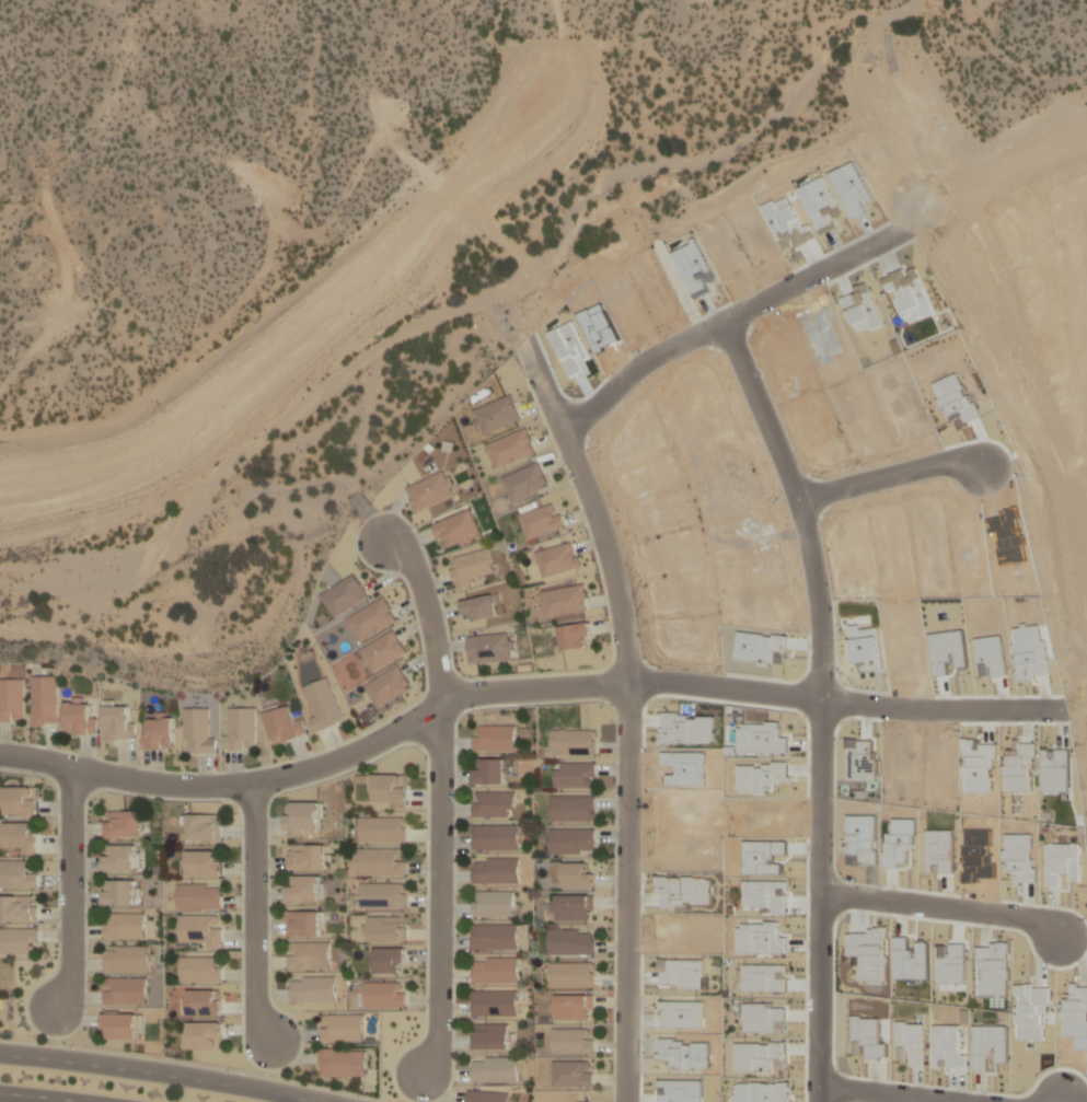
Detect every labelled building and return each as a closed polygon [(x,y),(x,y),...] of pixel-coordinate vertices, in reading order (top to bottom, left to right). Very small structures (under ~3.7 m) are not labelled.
[(522,421),(513,395),(471,409),(480,435),(522,421)] [(494,469),(536,454),(528,428),(485,443),(494,469)] [(510,500),(550,489),(542,463),(503,474),(510,500)] [(418,512),(456,494),(444,469),(406,488),(418,512)] [(527,540),(566,527),(558,502),(519,514),(527,540)] [(445,551),(481,534),(469,508),(433,525),(445,551)] [(574,541),(536,550),(542,577),(580,568),(574,541)] [(458,589),(486,580),(484,573),(494,570),(487,548),(449,560),(458,589)] [(369,597),(355,573),(320,594),(335,618),(369,597)] [(540,591),(544,617),(589,609),(584,583),(540,591)] [(500,615),(496,593),(462,599),(466,621),(500,615)] [(358,642),(399,622),(386,597),(345,617),(358,642)] [(583,636),(591,635),(590,622),(560,625),(562,650),(584,648),(583,636)] [(355,651),(369,675),(408,653),(394,629),(355,651)] [(470,662),(513,658),(510,632),(467,636),(470,662)] [(413,688),(399,664),(364,685),(378,708),(413,688)] [(32,725),(56,725),(56,677),(32,677),(32,725)] [(304,685),(318,730),(342,722),(329,678),(304,685)] [(24,680),(0,680),(0,722),(24,722),(24,680)] [(307,733),(294,702),(264,715),(277,745),(307,733)] [(94,704),(65,704),(65,734),(94,734),(94,704)] [(134,706),(104,706),(104,739),(134,739),(134,706)] [(184,752),(215,752),(215,729),(209,729),(209,707),(184,707),(184,752)] [(255,707),(229,707),(229,729),(222,729),(222,749),(255,749),(255,707)] [(174,748),(174,716),(148,716),(148,748),(174,748)] [(474,752),(514,752),(514,726),(474,726),(474,752)] [(594,732),(551,732),(551,757),(594,757),(594,732)] [(475,786),(504,786),(504,760),(475,760),(475,786)] [(587,778),(594,778),(594,765),(554,765),(554,789),(587,789),(587,778)] [(408,808),(409,773),(374,772),(372,798),(386,798),(386,807),(408,808)] [(37,787),(2,787),(2,815),(37,815),(37,787)] [(514,793),(472,793),(472,818),(514,818),(514,793)] [(593,822),(593,798),(551,798),(551,822),(593,822)] [(286,834),(318,834),(318,802),(286,802),(286,834)] [(143,838),(143,811),(104,811),(104,838),(143,838)] [(221,814),(183,814),(183,840),(221,840),(221,814)] [(360,816),(360,844),(406,844),(406,816),(360,816)] [(4,853),(37,853),(37,823),(4,823),(4,853)] [(472,827),(472,851),(517,851),(517,827),(472,827)] [(549,854),(593,854),(593,831),(549,831),(549,854)] [(291,844),(291,870),(325,870),(325,844),(291,844)] [(139,845),(104,845),(104,871),(139,871),(139,845)] [(406,849),(356,849),(356,877),(406,877),(406,849)] [(186,877),(222,877),(222,851),(186,851),(186,877)] [(472,884),(518,884),(518,860),(472,860),(472,884)] [(36,888),(36,861),(0,861),(0,888),(36,888)] [(594,874),(586,874),(586,865),(563,865),(563,889),(594,889),(594,874)] [(288,875),(288,902),(322,902),(322,875),(288,875)] [(105,906),(138,906),(138,880),(105,880),(105,906)] [(177,885),(177,911),(221,911),(221,885),(177,885)] [(404,910),(404,885),(360,885),(360,910),(404,910)] [(513,893),(473,893),(473,918),(513,918),(513,893)] [(37,921),(37,896),(0,896),(0,921),(37,921)] [(592,897),(556,897),(556,923),(592,923),(592,897)] [(320,911),(286,911),(286,937),(320,937),(320,911)] [(145,939),(145,914),(104,914),(104,939),(145,939)] [(179,946),(221,947),(221,917),(179,917),(179,946)] [(368,917),(368,943),(405,943),(405,917),(368,917)] [(516,951),(516,926),(471,926),(471,951),(516,951)] [(0,929),(0,954),(37,954),(37,929),(0,929)] [(548,955),(593,955),(593,931),(548,931),(548,955)] [(288,971),(332,971),(332,943),(288,943),(288,971)] [(149,947),(104,947),(104,972),(149,972),(149,947)] [(372,974),(405,974),(405,949),(372,949),(372,974)] [(180,984),(221,984),(221,958),(180,958),(180,984)] [(517,985),(517,960),(471,960),(471,985),(517,985)] [(592,963),(550,963),(550,988),(592,988),(592,963)] [(146,1005),(146,977),(104,977),(105,1005),(146,1005)] [(334,978),(291,978),(291,1003),(334,1003),(334,978)] [(365,1008),(406,1008),(406,992),(399,992),(399,982),(365,982),(365,1008)] [(186,1017),(221,1017),(221,991),(186,991),(186,1017)] [(471,992),(471,1017),(515,1017),(515,992),(471,992)] [(593,995),(553,995),(553,1018),(593,1018),(593,995)] [(141,1038),(141,1013),(104,1013),(104,1038),(141,1038)] [(364,1041),(364,1014),(321,1014),(321,1041),(364,1041)] [(222,1050),(222,1023),(186,1023),(186,1050),(222,1050)] [(475,1051),(510,1051),(510,1025),(475,1025),(475,1051)] [(552,1053),(593,1053),(593,1028),(552,1028),(552,1053)] [(366,1076),(366,1048),(320,1048),(320,1076),(366,1076)] [(471,1060),(471,1084),(518,1084),(518,1060),(471,1060)] [(552,1061),(552,1086),(594,1086),(594,1073),(585,1073),(585,1061),(552,1061)] [(509,1094),(468,1092),(468,1101),(508,1101),(509,1094)]
